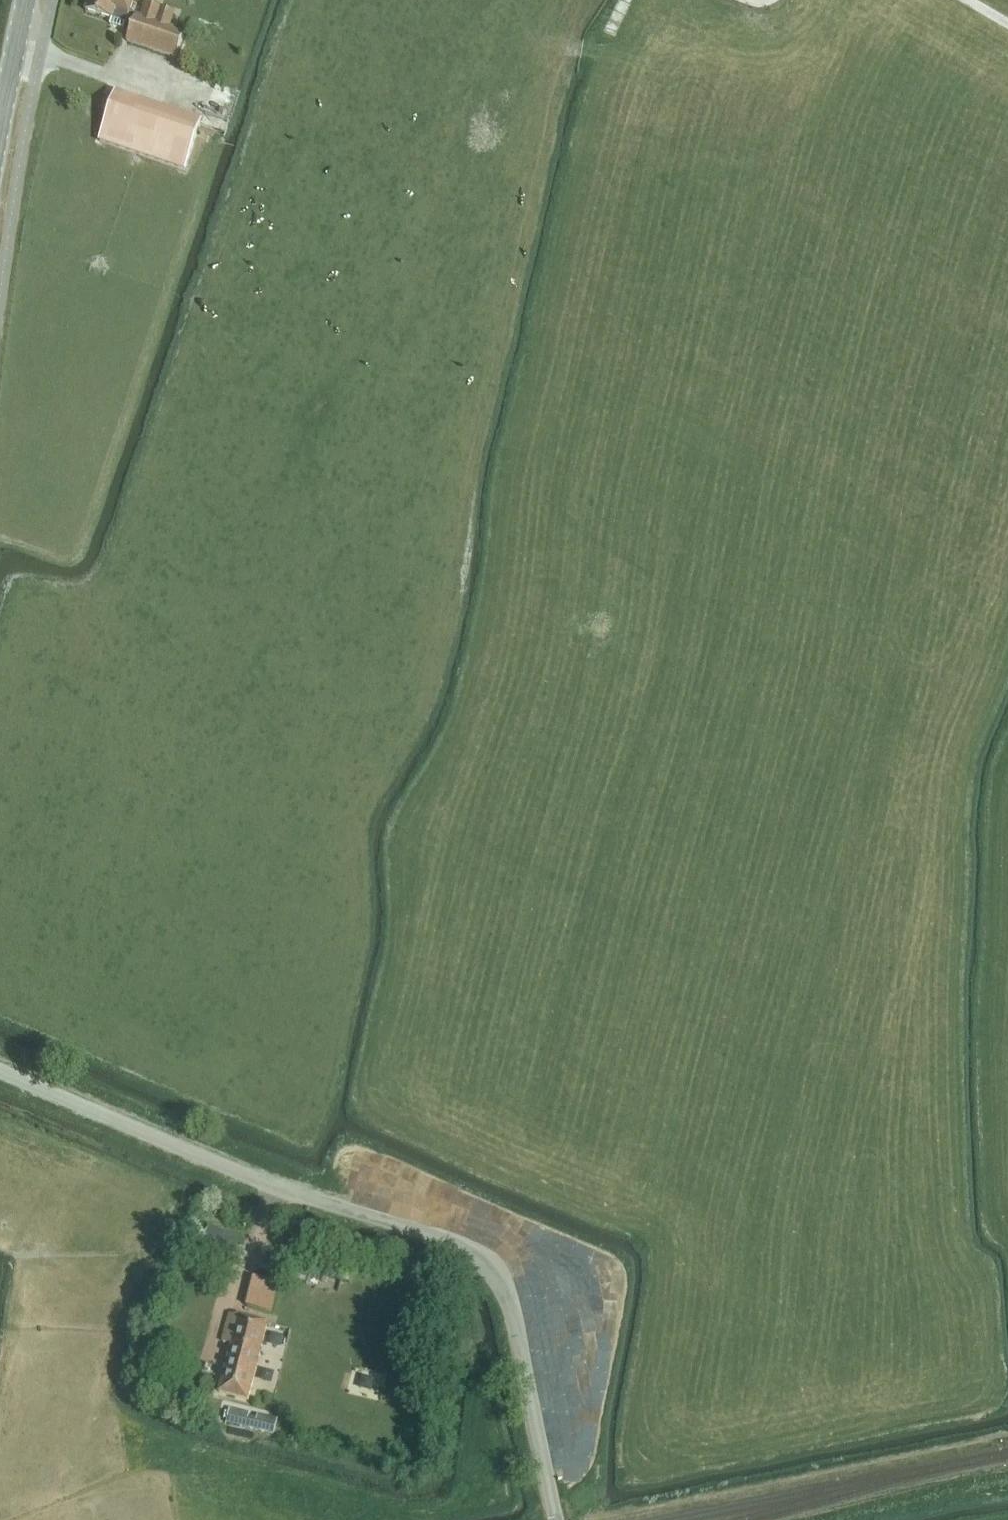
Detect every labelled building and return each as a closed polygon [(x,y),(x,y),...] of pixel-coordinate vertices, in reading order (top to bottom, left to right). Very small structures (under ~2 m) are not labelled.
[(85,11),(112,20),(116,9),(129,14),(134,0),(89,0),(85,11)] [(185,33),(169,27),(174,12),(145,1),(140,16),(136,15),(127,42),(176,59),(185,33)] [(184,171),(200,124),(115,95),(99,141),(184,171)] [(309,1256),(305,1271),(350,1283),(354,1269),(309,1256)] [(255,1275),(249,1306),(276,1310),(281,1280),(255,1275)] [(248,1400),(268,1324),(230,1314),(222,1342),(232,1345),(219,1393),(248,1400)] [(279,1390),(294,1328),(273,1323),(258,1385),(279,1390)] [(383,1399),(390,1374),(357,1365),(350,1389),(383,1399)] [(249,1412),(228,1408),(224,1424),(245,1429),(249,1412)] [(278,1420),(257,1414),(252,1429),(273,1436),(278,1420)]
